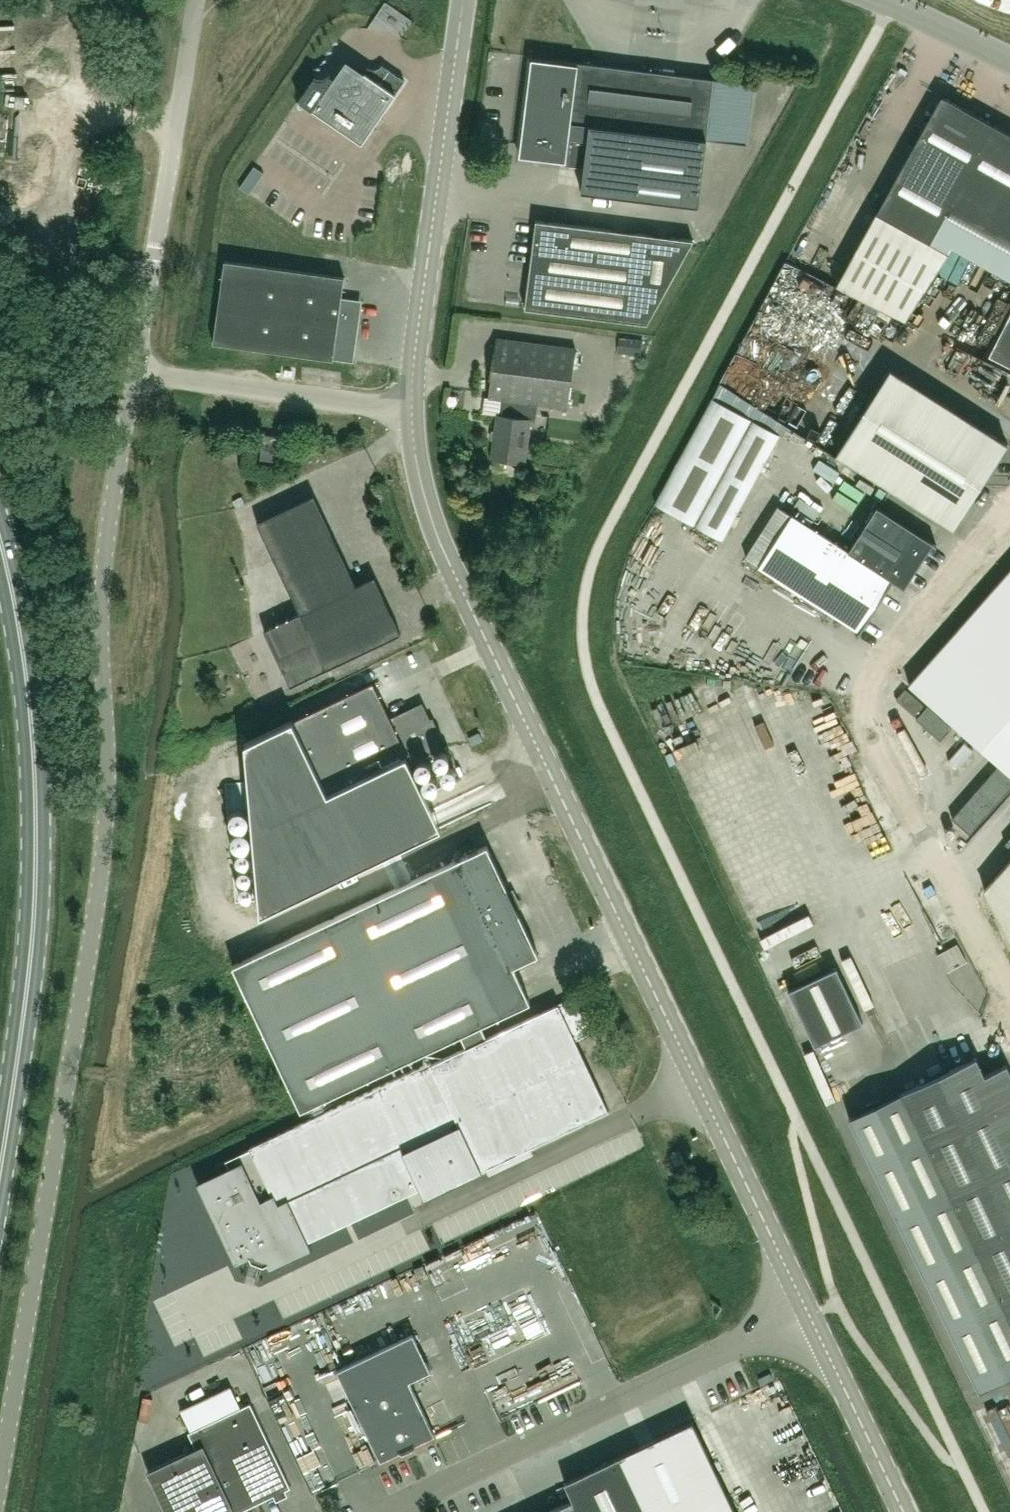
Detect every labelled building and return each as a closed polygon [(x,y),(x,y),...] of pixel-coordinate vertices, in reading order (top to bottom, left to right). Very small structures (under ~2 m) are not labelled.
[(405,80),(382,65),(381,66),(380,67),(378,68),(376,69),(375,69),(373,69),(371,69),(369,69),(368,68),(364,72),(346,60),(334,78),(329,75),(328,76),(326,78),(325,78),(323,79),(321,79),(319,79),(318,79),(316,79),(314,78),(299,100),(362,143),(405,80)] [(535,63),(524,152),(584,159),(581,188),(698,203),(706,139),(747,144),(754,85),(714,80),(714,78),(574,61),(574,68),(535,63)] [(877,212),(948,251),(950,247),(1009,279),(1009,133),(994,124),(942,95),(877,212)] [(948,251),(877,212),(872,220),(836,285),(905,319),(949,252),(948,251)] [(535,220),(524,308),(648,324),(693,239),(535,220)] [(352,300),(341,299),(344,277),(224,260),(213,343),(333,360),(333,359),(353,361),(356,341),(352,336),(356,306),(352,300)] [(989,356),(1009,367),(1009,314),(989,356)] [(535,421),(538,404),(568,408),(576,348),(496,338),(488,397),(501,399),(499,415),(497,415),(491,458),(525,463),(531,420),(535,421)] [(624,353),(640,354),(641,343),(625,342),(624,353)] [(1009,444),(890,369),(837,453),(955,528),(1009,444)] [(780,434),(713,397),(655,503),(722,539),(780,434)] [(282,437),(263,435),(260,459),(279,461),(282,437)] [(811,486),(796,511),(815,522),(830,497),(811,486)] [(257,522),(300,612),(264,630),(291,686),(401,633),(374,577),(356,586),(313,495),(257,522)] [(245,503),(245,502),(242,496),(233,500),(236,507),(240,505),(245,503)] [(878,508),(850,552),(792,514),(759,565),(861,630),(893,580),(889,577),(893,569),(905,576),(928,540),(878,508)] [(909,684),(999,764),(952,817),(970,833),(1009,788),(1009,570),(909,684)] [(293,720),(328,793),(383,767),(386,774),(410,763),(441,748),(442,743),(424,705),(419,703),(390,717),(373,682),(293,720)] [(915,715),(923,705),(905,689),(897,699),(915,715)] [(940,740),(952,728),(927,706),(916,719),(940,740)] [(283,714),(246,731),(256,753),(293,736),(283,714)] [(229,721),(217,727),(222,737),(234,731),(229,721)] [(257,953),(233,965),(293,1092),(301,1110),(460,1034),(481,1025),(531,1001),(514,966),(539,954),(487,845),(257,953)] [(984,889),(1009,937),(1009,860),(984,889)] [(966,961),(956,944),(938,955),(947,971),(966,961)] [(836,967),(788,990),(814,1045),(862,1022),(836,967)] [(242,1162),(198,1183),(236,1262),(250,1256),(252,1260),(264,1264),(268,1262),(270,1267),(311,1248),(307,1241),(421,1187),(425,1196),(481,1170),(528,1148),(608,1109),(575,1039),(594,1031),(577,995),(563,1001),(487,1037),(481,1025),(460,1034),(466,1047),(432,1063),(431,1061),(383,1083),(377,1086),(251,1146),(250,1147),(250,1148),(250,1149),(239,1154),(242,1162)] [(902,1092),(848,1117),(977,1392),(1009,1375),(1009,1072),(1007,1064),(985,1075),(977,1056),(902,1092)] [(381,1460),(435,1434),(409,1381),(431,1370),(413,1333),(337,1370),(381,1460)] [(291,1487),(250,1402),(188,1432),(196,1448),(148,1471),(168,1511),(237,1511),(291,1487)] [(692,1421),(565,1481),(574,1499),(547,1511),(736,1511),(692,1421)]
